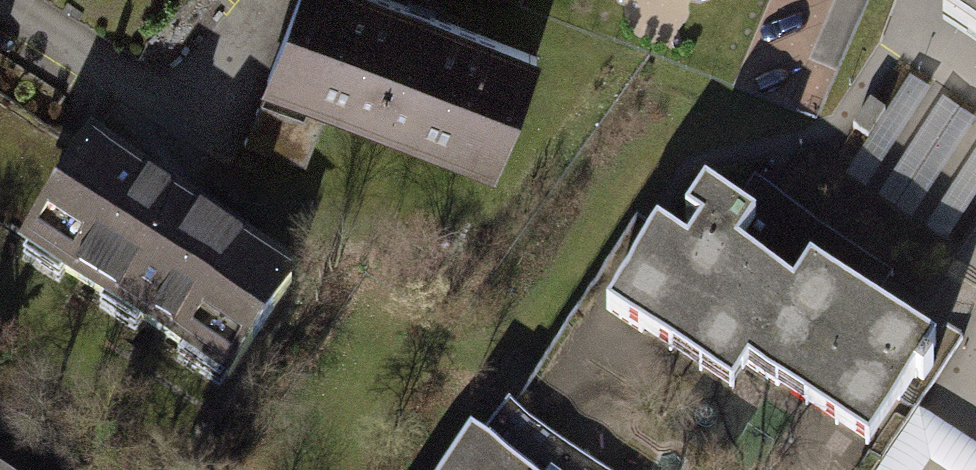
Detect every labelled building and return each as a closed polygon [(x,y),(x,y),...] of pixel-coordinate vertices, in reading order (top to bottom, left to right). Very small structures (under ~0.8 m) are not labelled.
[(501,177),(539,73),(337,0),(298,0),(265,92),(501,177)] [(942,25),(975,48),(975,0),(958,0),(942,25)] [(912,78),(846,177),(868,191),(934,92),(912,78)] [(881,197),(916,219),(975,125),(975,120),(943,99),(881,197)] [(926,230),(947,244),(975,200),(975,154),(926,230)] [(91,159),(20,263),(221,398),(291,293),(91,159)] [(756,183),(737,211),(709,192),(689,221),(706,232),(691,254),(661,235),(612,309),(685,356),(733,391),(751,364),(871,445),(937,346),(875,305),(894,276),(773,194),(756,183)] [(661,235),(639,221),(514,413),(602,469),(611,469),(685,356),(612,309),(661,235)] [(514,413),(509,409),(484,447),(470,438),(450,469),(602,469),(514,413)] [(932,467),(937,469),(975,469),(975,446),(920,410),(881,469),(930,469),(932,467)]
